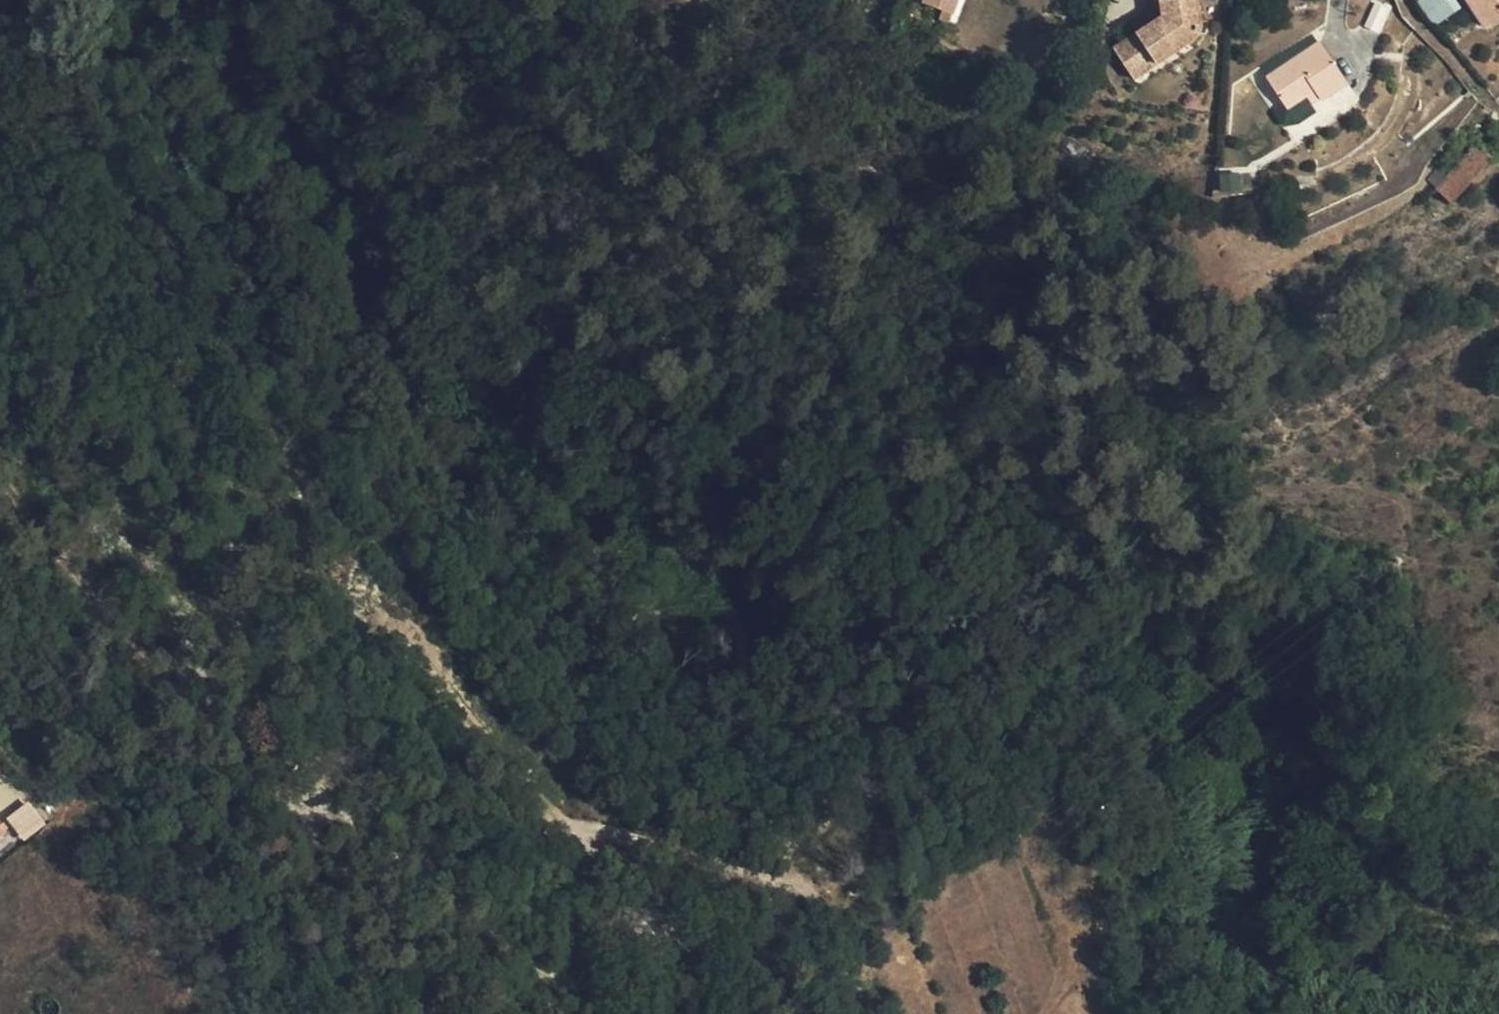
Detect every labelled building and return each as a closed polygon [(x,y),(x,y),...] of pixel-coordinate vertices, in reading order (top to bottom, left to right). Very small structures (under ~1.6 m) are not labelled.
[(930,9),(959,17),(964,0),(933,0),(930,9)] [(1162,17),(1137,33),(1114,48),(1133,78),(1198,33),(1200,26),(1197,0),(1159,0),(1162,17)] [(1137,33),(1162,17),(1159,0),(1154,0),(1152,11),(1147,17),(1133,25),(1137,33)] [(1430,23),(1456,12),(1451,0),(1420,0),(1430,23)] [(1484,25),(1498,16),(1498,0),(1468,0),(1484,25)] [(1376,2),(1364,27),(1376,32),(1387,8),(1376,2)] [(1286,105),(1305,94),(1313,88),(1319,96),(1321,99),(1347,81),(1320,42),(1267,78),(1286,105)] [(1312,103),(1319,96),(1313,88),(1305,94),(1312,103)] [(1299,122),(1315,110),(1305,98),(1289,110),(1299,122)] [(1475,143),(1446,176),(1437,169),(1427,180),(1436,187),(1435,190),(1451,203),(1492,157),(1475,143)] [(23,840),(45,825),(29,801),(6,817),(23,840)]
